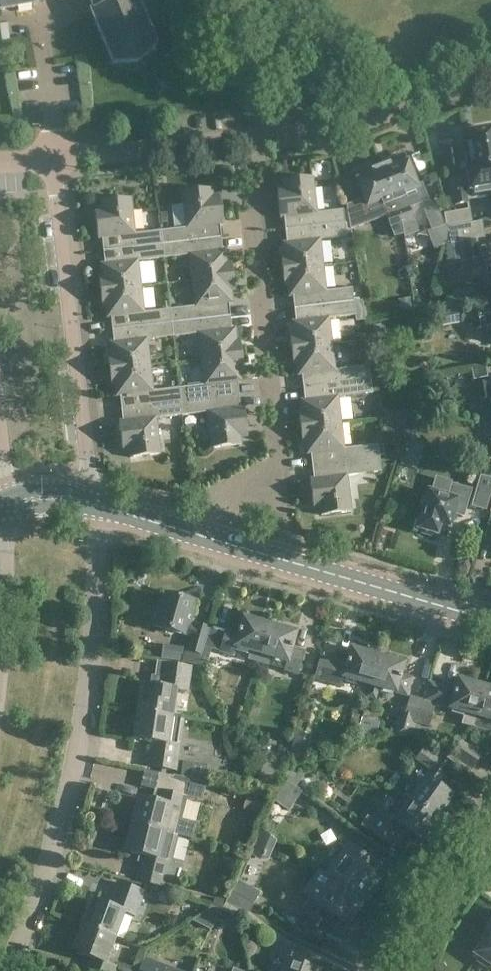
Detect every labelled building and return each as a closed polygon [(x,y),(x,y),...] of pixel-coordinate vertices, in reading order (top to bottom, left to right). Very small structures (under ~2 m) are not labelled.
[(34,4),(33,0),(34,0),(0,0),(0,10),(34,4)] [(96,6),(89,9),(112,63),(137,62),(156,45),(137,0),(94,0),(96,6)] [(447,172),(467,169),(467,167),(490,163),(490,128),(489,129),(486,127),(479,128),(477,131),(464,133),(468,155),(465,155),(466,162),(458,163),(456,149),(443,151),(447,172)] [(417,187),(405,155),(401,157),(398,155),(392,158),(390,161),(387,162),(388,164),(380,166),(402,224),(403,233),(404,236),(418,231),(408,206),(407,206),(406,202),(401,204),(399,199),(404,197),(402,193),(417,187)] [(467,167),(467,169),(470,188),(452,191),(455,205),(467,203),(467,199),(472,198),(472,199),(485,196),(485,193),(490,192),(490,163),(467,167)] [(402,224),(380,166),(373,169),(372,168),(369,169),(366,167),(359,170),(358,173),(355,174),(366,206),(381,200),(383,205),(387,203),(389,208),(384,210),(386,214),(385,214),(390,228),(397,226),(398,235),(403,233),(402,224)] [(344,223),(343,209),(317,212),(313,176),(283,180),(284,193),(277,194),(280,217),(283,217),(285,229),(344,223)] [(182,191),(186,227),(160,230),(162,244),(221,237),(219,224),(223,224),(220,200),(213,201),(212,188),(182,191)] [(431,228),(443,224),(430,190),(418,194),(431,228)] [(98,238),(101,238),(103,251),(162,244),(160,230),(135,233),(131,197),(101,201),(102,214),(95,215),(98,238)] [(357,197),(345,199),(349,224),(361,222),(357,197)] [(471,221),(469,209),(444,213),(446,225),(447,225),(471,221)] [(447,225),(451,244),(463,241),(465,254),(466,261),(484,258),(487,272),(489,272),(490,274),(490,241),(482,242),(478,221),(471,222),(471,221),(447,225)] [(285,229),(286,242),(283,242),(285,260),(281,260),(282,270),(323,265),(320,239),(346,237),(346,234),(345,232),(344,223),(285,229)] [(163,257),(189,254),(192,280),(232,275),(231,266),(228,266),(226,249),(222,249),(221,237),(162,244),(163,257)] [(141,286),(138,260),(163,257),(162,244),(103,251),(104,263),(101,263),(102,281),(99,281),(100,291),(141,286)] [(282,270),(283,279),(287,279),(289,296),(292,296),(294,308),(353,301),(352,288),(326,291),(323,265),(282,270)] [(192,280),(195,306),(169,309),(171,322),(230,316),(228,303),(232,303),(230,285),(234,285),(232,275),(192,280)] [(169,309),(144,312),(141,286),(100,291),(101,301),(105,300),(107,317),(110,317),(112,329),(171,322),(169,309)] [(410,299),(399,301),(400,309),(412,307),(410,299)] [(294,308),(295,321),(292,321),(294,338),(290,339),(291,349),(332,344),(329,318),(355,315),(353,301),(294,308)] [(483,315),(483,313),(470,316),(473,329),(490,326),(490,314),(483,315)] [(172,336),(198,333),(201,359),(241,354),(240,344),(237,345),(235,328),(231,328),(230,316),(171,322),(172,336)] [(150,365),(147,339),(172,336),(171,322),(112,329),(113,342),(110,342),(111,359),(108,360),(109,370),(150,365)] [(291,349),(292,358),(296,358),(298,375),(301,375),(303,387),(370,379),(369,366),(335,369),(332,344),(291,349)] [(201,359),(204,384),(178,387),(180,401),(239,394),(237,382),(241,381),(239,364),(243,364),(241,354),(201,359)] [(178,387),(153,390),(150,365),(109,370),(110,379),(114,379),(116,396),(119,396),(121,408),(180,401),(178,387)] [(485,366),(471,368),(473,379),(487,376),(485,366)] [(303,387),(304,400),(301,400),(303,417),(299,418),(300,427),(341,422),(338,397),(372,393),(370,379),(303,387)] [(487,386),(486,382),(473,385),(476,401),(490,398),(490,385),(487,386)] [(244,407),(240,407),(239,394),(180,401),(181,415),(207,412),(211,448),(241,444),(239,431),(246,430),(244,407)] [(160,454),(156,418),(181,415),(180,401),(121,408),(122,421),(119,421),(121,445),(128,444),(130,457),(160,454)] [(300,427),(301,437),(305,437),(307,454),(310,453),(312,466),(379,458),(378,444),(344,448),(341,422),(300,427)] [(312,466),(313,478),(310,479),(312,502),(319,501),(321,515),(351,511),(347,476),(381,472),(379,458),(312,466)] [(490,491),(490,479),(480,476),(472,504),(486,508),(490,491)] [(470,491),(451,485),(448,497),(429,492),(418,528),(420,529),(419,532),(433,536),(434,533),(436,533),(437,531),(447,533),(453,513),(463,516),(470,491)] [(166,594),(161,610),(154,608),(149,625),(183,634),(192,636),(188,651),(201,654),(202,648),(208,628),(196,624),(195,627),(186,625),(192,602),(166,594)] [(268,624),(242,617),(238,632),(226,629),(220,652),(232,655),(234,646),(250,651),(248,659),(257,662),(268,624)] [(257,662),(269,665),(271,657),(287,661),(284,670),(297,673),(303,650),(291,647),(296,632),(268,624),(257,662)] [(201,654),(199,658),(207,660),(210,649),(203,647),(201,654)] [(377,655),(351,648),(346,663),(321,655),(314,678),(340,686),(343,677),(368,685),(377,655)] [(368,685),(369,685),(365,698),(374,700),(378,687),(407,696),(412,678),(401,674),(404,663),(377,655),(368,685)] [(137,711),(171,716),(175,690),(187,691),(191,667),(163,663),(160,680),(162,681),(161,687),(141,684),(137,711)] [(424,700),(422,700),(416,723),(428,726),(434,704),(464,713),(461,724),(473,727),(484,686),(458,679),(454,690),(429,682),(424,700)] [(473,727),(490,732),(490,688),(484,686),(473,727)] [(414,722),(416,723),(422,700),(410,696),(404,719),(398,717),(392,738),(411,733),(414,722)] [(147,766),(175,770),(183,718),(171,716),(137,711),(133,739),(153,742),(152,748),(150,748),(147,766)] [(292,741),(289,753),(304,756),(307,745),(292,741)] [(451,755),(471,768),(481,754),(461,741),(451,755)] [(278,747),(275,759),(284,762),(287,750),(278,747)] [(410,799),(410,800),(436,818),(452,796),(436,785),(449,766),(438,759),(422,749),(415,758),(431,769),(410,799)] [(142,798),(135,825),(176,835),(186,794),(201,798),(204,784),(162,774),(155,801),(142,798)] [(301,792),(283,779),(269,798),(288,811),(301,792)] [(404,795),(388,818),(403,828),(421,840),(436,818),(410,800),(410,799),(404,795)] [(403,828),(388,818),(378,811),(372,820),(367,816),(360,825),(390,846),(403,828)] [(176,835),(135,825),(128,852),(141,855),(135,880),(163,887),(176,835)] [(256,832),(247,852),(267,860),(275,840),(256,832)] [(326,875),(360,899),(369,887),(372,890),(380,879),(364,867),(367,863),(369,863),(372,859),(349,843),(326,875)] [(360,899),(326,875),(303,907),(326,924),(329,920),(328,918),(332,913),(344,922),(360,899)] [(253,904),(259,893),(237,881),(231,892),(253,904)] [(112,901),(110,906),(95,901),(86,927),(114,937),(124,912),(135,916),(143,892),(117,882),(110,899),(112,901)] [(231,892),(224,903),(247,915),(253,904),(231,892)] [(160,893),(157,901),(170,905),(173,898),(160,893)] [(214,898),(212,906),(221,908),(223,900),(214,898)] [(86,927),(81,941),(77,939),(72,951),(91,958),(89,964),(87,964),(85,969),(92,970),(114,970),(116,967),(105,963),(114,937),(86,927)] [(477,958),(478,962),(487,968),(490,968),(490,934),(486,942),(482,942),(478,948),(480,951),(478,953),(480,954),(477,958)] [(315,969),(300,964),(302,958),(304,958),(306,953),(280,943),(275,955),(286,960),(282,970),(314,970),(315,969)] [(138,970),(179,970),(177,970),(154,961),(143,957),(138,970)]
